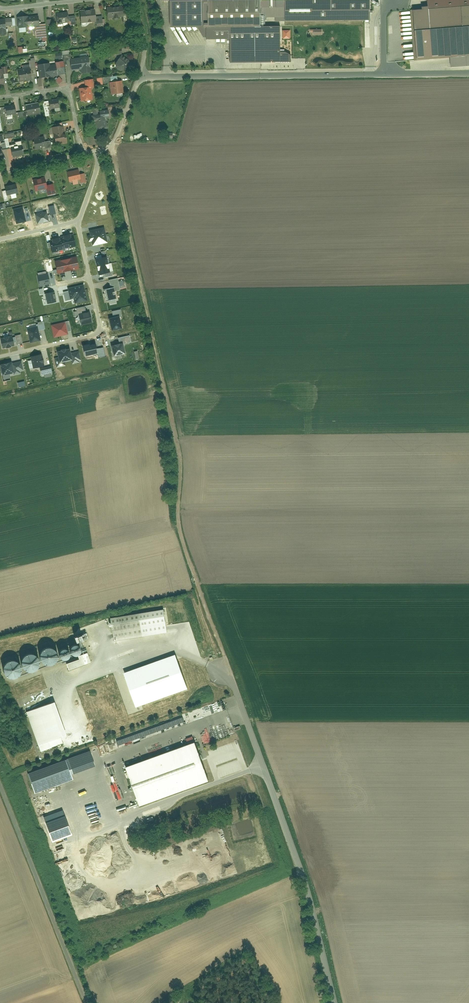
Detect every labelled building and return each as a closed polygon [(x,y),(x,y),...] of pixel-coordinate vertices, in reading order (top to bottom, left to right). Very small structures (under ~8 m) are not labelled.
[(163,1),(171,1),(171,27),(199,27),(207,40),(231,38),(231,26),(282,26),(372,24),(371,0),(163,0),(163,1)] [(124,6),(108,8),(109,18),(122,16),(125,16),(125,13),(124,6)] [(410,10),(414,59),(468,55),(468,6),(426,10),(426,6),(420,7),(420,10),(410,10)] [(96,9),(81,10),(82,23),(97,21),(98,21),(97,16),(96,9)] [(69,11),(57,13),(58,23),(70,22),(70,16),(69,11)] [(39,15),(18,16),(19,27),(20,27),(37,25),(41,25),(41,24),(39,15)] [(15,17),(6,18),(7,26),(16,25),(15,17)] [(47,23),(41,24),(41,25),(37,25),(37,30),(36,30),(37,38),(48,37),(47,23)] [(282,26),(231,26),(231,38),(232,62),(292,62),(292,54),(287,51),(281,51),(282,46),(282,26)] [(122,70),(130,69),(131,59),(123,54),(117,62),(117,65),(118,69),(122,70)] [(89,56),(71,58),(73,70),(82,69),(83,73),(93,71),(89,56)] [(38,64),(40,78),(59,75),(57,62),(38,64)] [(31,67),(19,69),(21,81),(33,79),(31,67)] [(123,80),(110,82),(112,94),(125,92),(123,80)] [(92,86),(80,88),(82,101),(94,99),(92,86)] [(50,99),(51,109),(61,107),(59,98),(50,99)] [(40,102),(26,104),(28,114),(41,112),(40,102)] [(16,104),(6,106),(7,115),(17,113),(16,104)] [(109,108),(94,110),(95,121),(97,121),(98,129),(109,127),(107,117),(111,117),(109,108)] [(26,112),(18,112),(19,122),(26,121),(26,112)] [(64,125),(53,126),(57,145),(68,143),(64,125)] [(45,136),(35,138),(36,149),(47,147),(45,136)] [(23,147),(13,149),(14,157),(25,154),(23,147)] [(80,169),(68,171),(70,181),(82,178),(80,169)] [(45,176),(33,179),(36,191),(48,188),(45,176)] [(6,184),(8,195),(19,192),(16,181),(6,184)] [(26,222),(23,207),(13,209),(16,224),(26,222)] [(35,215),(37,224),(49,221),(46,212),(35,215)] [(104,227),(89,230),(92,245),(107,242),(104,227)] [(48,241),(52,253),(75,246),(72,234),(48,241)] [(76,256),(54,261),(56,272),(78,268),(76,256)] [(106,256),(96,259),(99,273),(109,270),(106,256)] [(38,276),(40,285),(50,283),(48,274),(38,276)] [(87,301),(84,285),(68,289),(70,299),(73,298),(75,304),(87,301)] [(114,287),(104,289),(107,300),(116,298),(114,287)] [(57,302),(54,292),(44,294),(47,305),(57,302)] [(78,314),(81,325),(92,322),(89,312),(78,314)] [(122,328),(119,316),(109,318),(112,331),(122,328)] [(64,322),(51,325),(54,338),(67,335),(64,322)] [(37,326),(28,328),(31,343),(40,341),(37,326)] [(12,336),(1,338),(3,349),(14,346),(12,336)] [(122,342),(112,344),(114,354),(125,352),(122,342)] [(82,346),(85,356),(98,353),(96,343),(82,346)] [(59,363),(72,360),(70,349),(66,350),(66,349),(61,350),(61,351),(57,352),(59,363)] [(41,353),(31,355),(33,367),(44,365),(41,353)] [(0,365),(0,367),(2,376),(14,373),(11,362),(0,365)] [(139,613),(108,619),(112,640),(142,635),(139,613)] [(70,652),(71,653),(72,654),(74,655),(76,655),(77,655),(79,654),(80,652),(81,651),(81,649),(80,647),(79,646),(77,645),(76,644),(74,644),(72,645),(71,646),(70,648),(70,650),(70,652)] [(54,649),(52,647),(49,647),(46,647),(43,649),(41,651),(40,654),(39,657),(40,660),(42,662),(44,664),(47,665),(50,665),(53,664),(55,662),(57,660),(58,657),(57,654),(56,651),(54,649)] [(59,656),(60,657),(61,659),(63,659),(65,659),(66,659),(68,658),(69,657),(70,655),(70,653),(69,651),(68,650),(66,649),(65,648),(63,648),(61,649),(60,651),(59,652),(59,654),(59,656)] [(87,652),(77,655),(79,659),(66,664),(69,671),(91,663),(87,652)] [(36,655),(33,654),(30,653),(27,654),(24,655),(22,657),(21,660),(21,663),(22,666),(23,669),(26,670),(29,671),(31,671),(34,670),(37,669),(38,666),(39,663),(39,660),(38,658),(36,655)] [(133,707),(187,690),(176,654),(122,671),(133,707)] [(18,662),(15,661),(12,660),(9,660),(7,662),(4,664),(3,667),(3,670),(4,673),(6,675),(8,677),(11,678),(14,678),(16,677),(19,676),(20,673),(21,670),(21,667),(20,664),(18,662)] [(68,737),(54,700),(22,712),(37,750),(68,737)] [(197,729),(178,735),(181,745),(200,739),(197,729)] [(195,741),(122,767),(136,806),(209,780),(195,741)] [(89,751),(27,773),(34,793),(73,779),(71,774),(95,766),(89,751)] [(103,797),(119,791),(117,784),(100,789),(103,797)]
